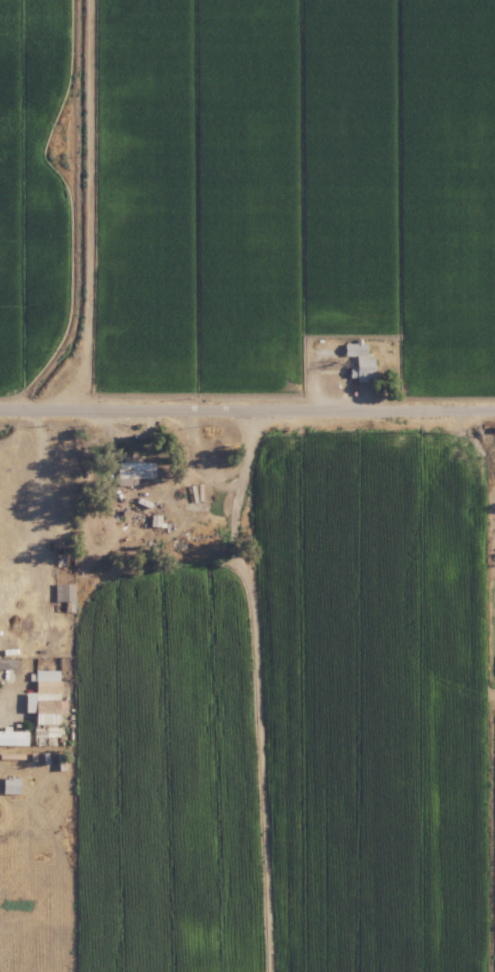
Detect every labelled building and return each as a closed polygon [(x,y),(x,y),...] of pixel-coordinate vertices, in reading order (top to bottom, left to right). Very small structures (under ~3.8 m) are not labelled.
[(372,379),(371,356),(364,356),(364,341),(340,341),(340,356),(348,356),(348,367),(345,367),(345,380),(372,379)] [(139,456),(115,455),(115,477),(150,478),(151,462),(139,462),(139,456)] [(56,681),(56,670),(48,670),(47,665),(32,665),(33,681),(56,681)] [(27,745),(27,729),(0,729),(0,744),(27,745)] [(18,793),(18,777),(0,777),(0,793),(18,793)]
